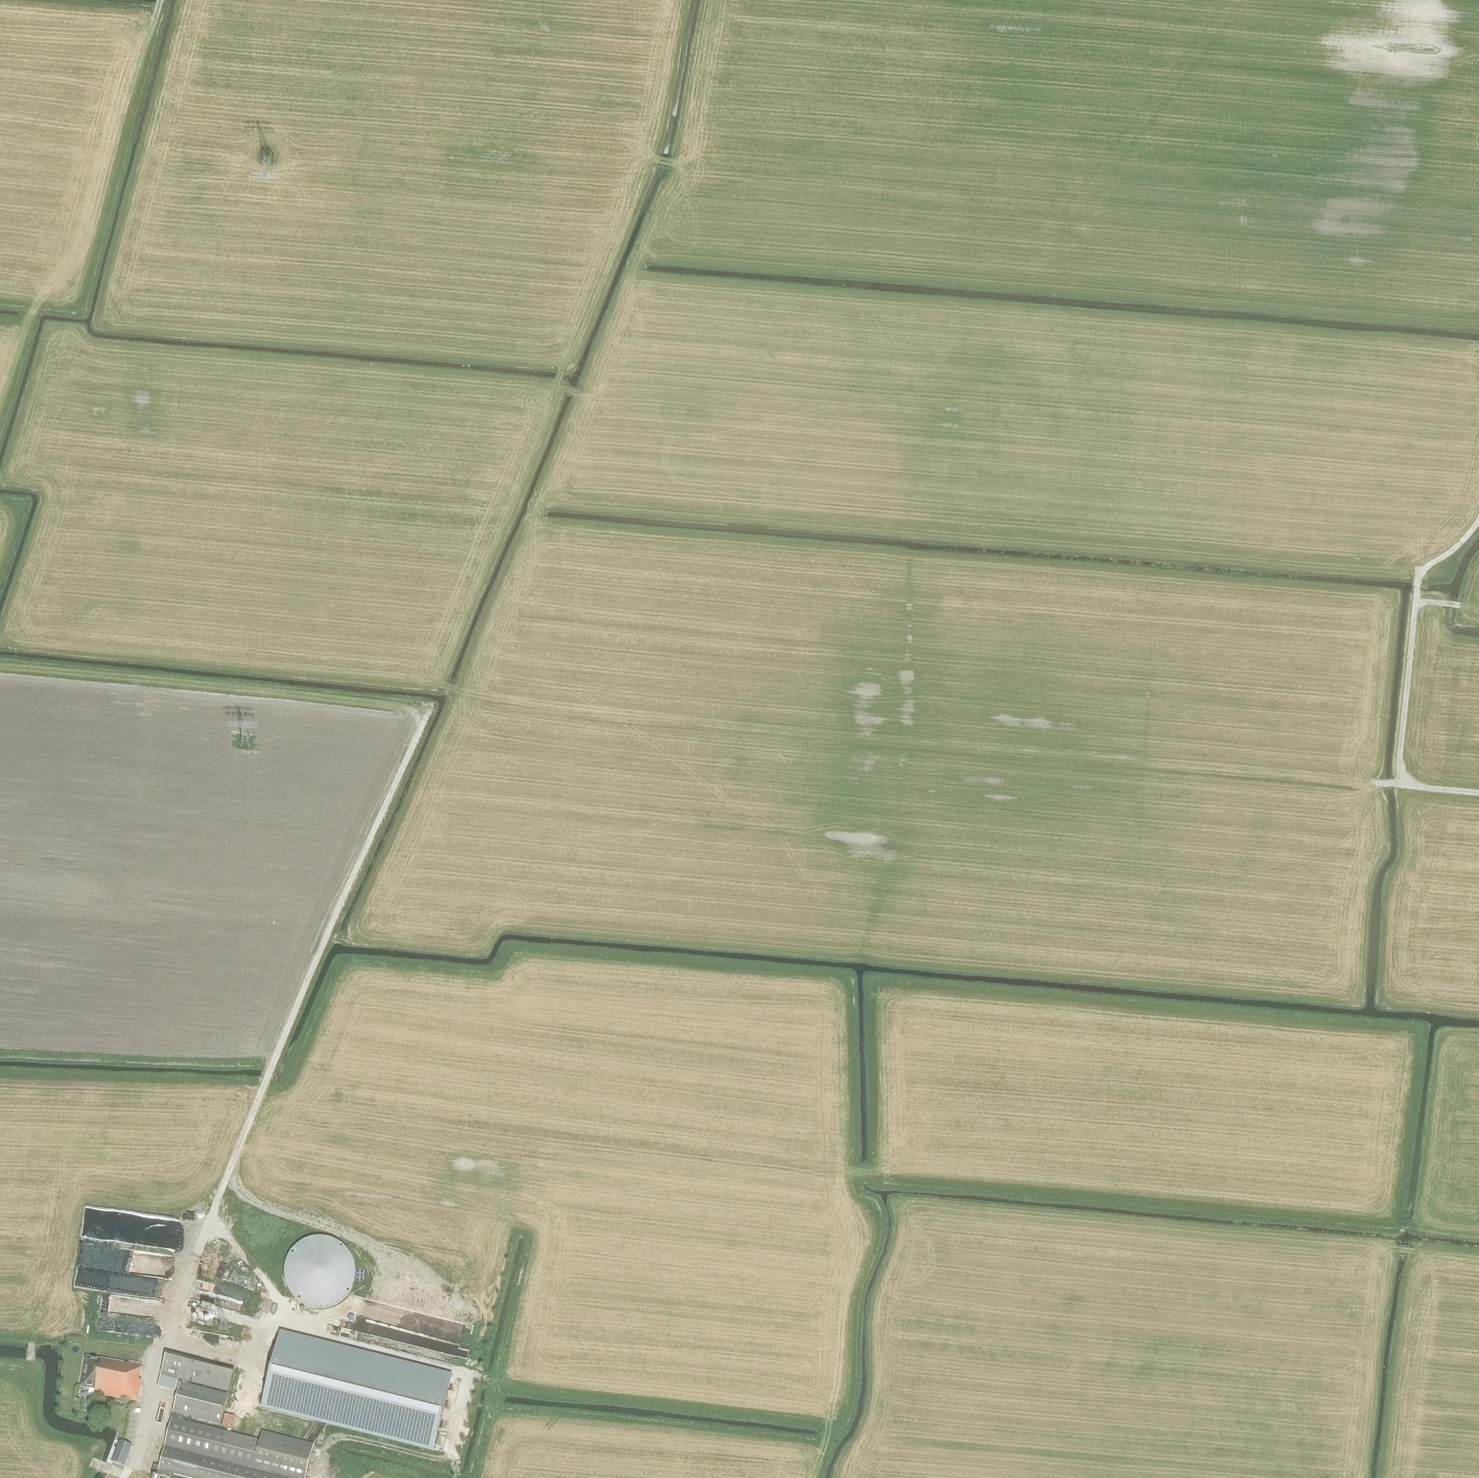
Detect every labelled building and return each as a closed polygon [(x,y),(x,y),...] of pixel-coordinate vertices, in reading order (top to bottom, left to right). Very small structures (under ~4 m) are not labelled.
[(287,1286),(290,1291),(293,1295),(296,1299),(301,1302),(305,1305),(310,1307),(316,1308),(321,1308),(326,1307),(331,1306),(336,1304),(341,1301),(345,1298),(348,1294),(351,1289),(353,1284),(355,1279),(355,1274),(355,1269),(354,1263),(352,1258),(350,1254),(347,1249),(343,1246),(339,1243),(334,1240),(329,1238),(324,1237),(319,1237),(313,1238),(308,1239),(303,1241),(299,1244),(295,1247),(291,1251),(288,1256),(286,1261),(285,1266),(284,1271),(284,1276),(285,1281),(287,1286)] [(133,1249),(82,1242),(79,1265),(136,1273),(137,1266),(131,1265),(133,1249)] [(144,1333),(144,1321),(107,1321),(107,1323),(101,1323),(101,1328),(105,1328),(105,1333),(144,1333)] [(263,1401),(262,1407),(316,1420),(327,1423),(433,1450),(452,1377),(336,1348),(321,1344),(280,1334),(279,1339),(272,1364),(269,1376),(263,1401)] [(137,1401),(143,1375),(141,1374),(143,1364),(129,1362),(129,1363),(101,1358),(101,1359),(86,1356),(80,1387),(95,1389),(94,1393),(137,1401)] [(160,1375),(157,1384),(176,1389),(178,1389),(180,1383),(181,1380),(228,1392),(233,1374),(164,1356),(160,1374),(160,1375)] [(260,1440),(183,1421),(184,1416),(220,1425),(228,1395),(180,1383),(159,1467),(154,1465),(152,1474),(167,1477),(170,1477),(171,1474),(186,1477),(306,1477),(314,1444),(262,1431),(260,1440)] [(112,1462),(124,1466),(132,1446),(120,1441),(112,1462)]
